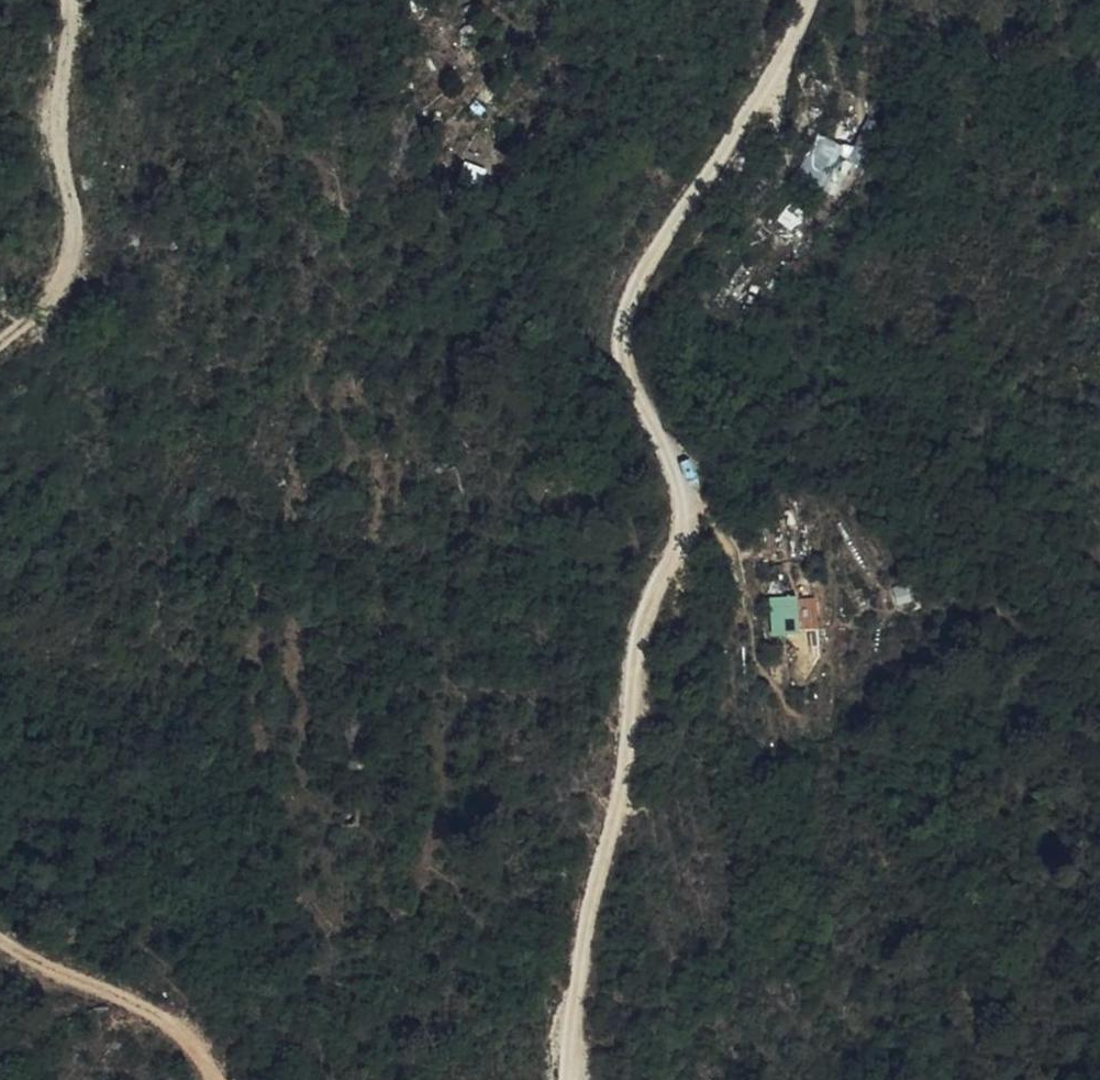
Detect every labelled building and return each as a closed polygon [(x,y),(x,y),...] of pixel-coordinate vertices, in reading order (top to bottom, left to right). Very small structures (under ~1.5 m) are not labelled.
[(820,188),(840,150),(818,138),(798,176),(820,188)] [(774,632),(803,630),(800,593),(771,595),(774,632)]
